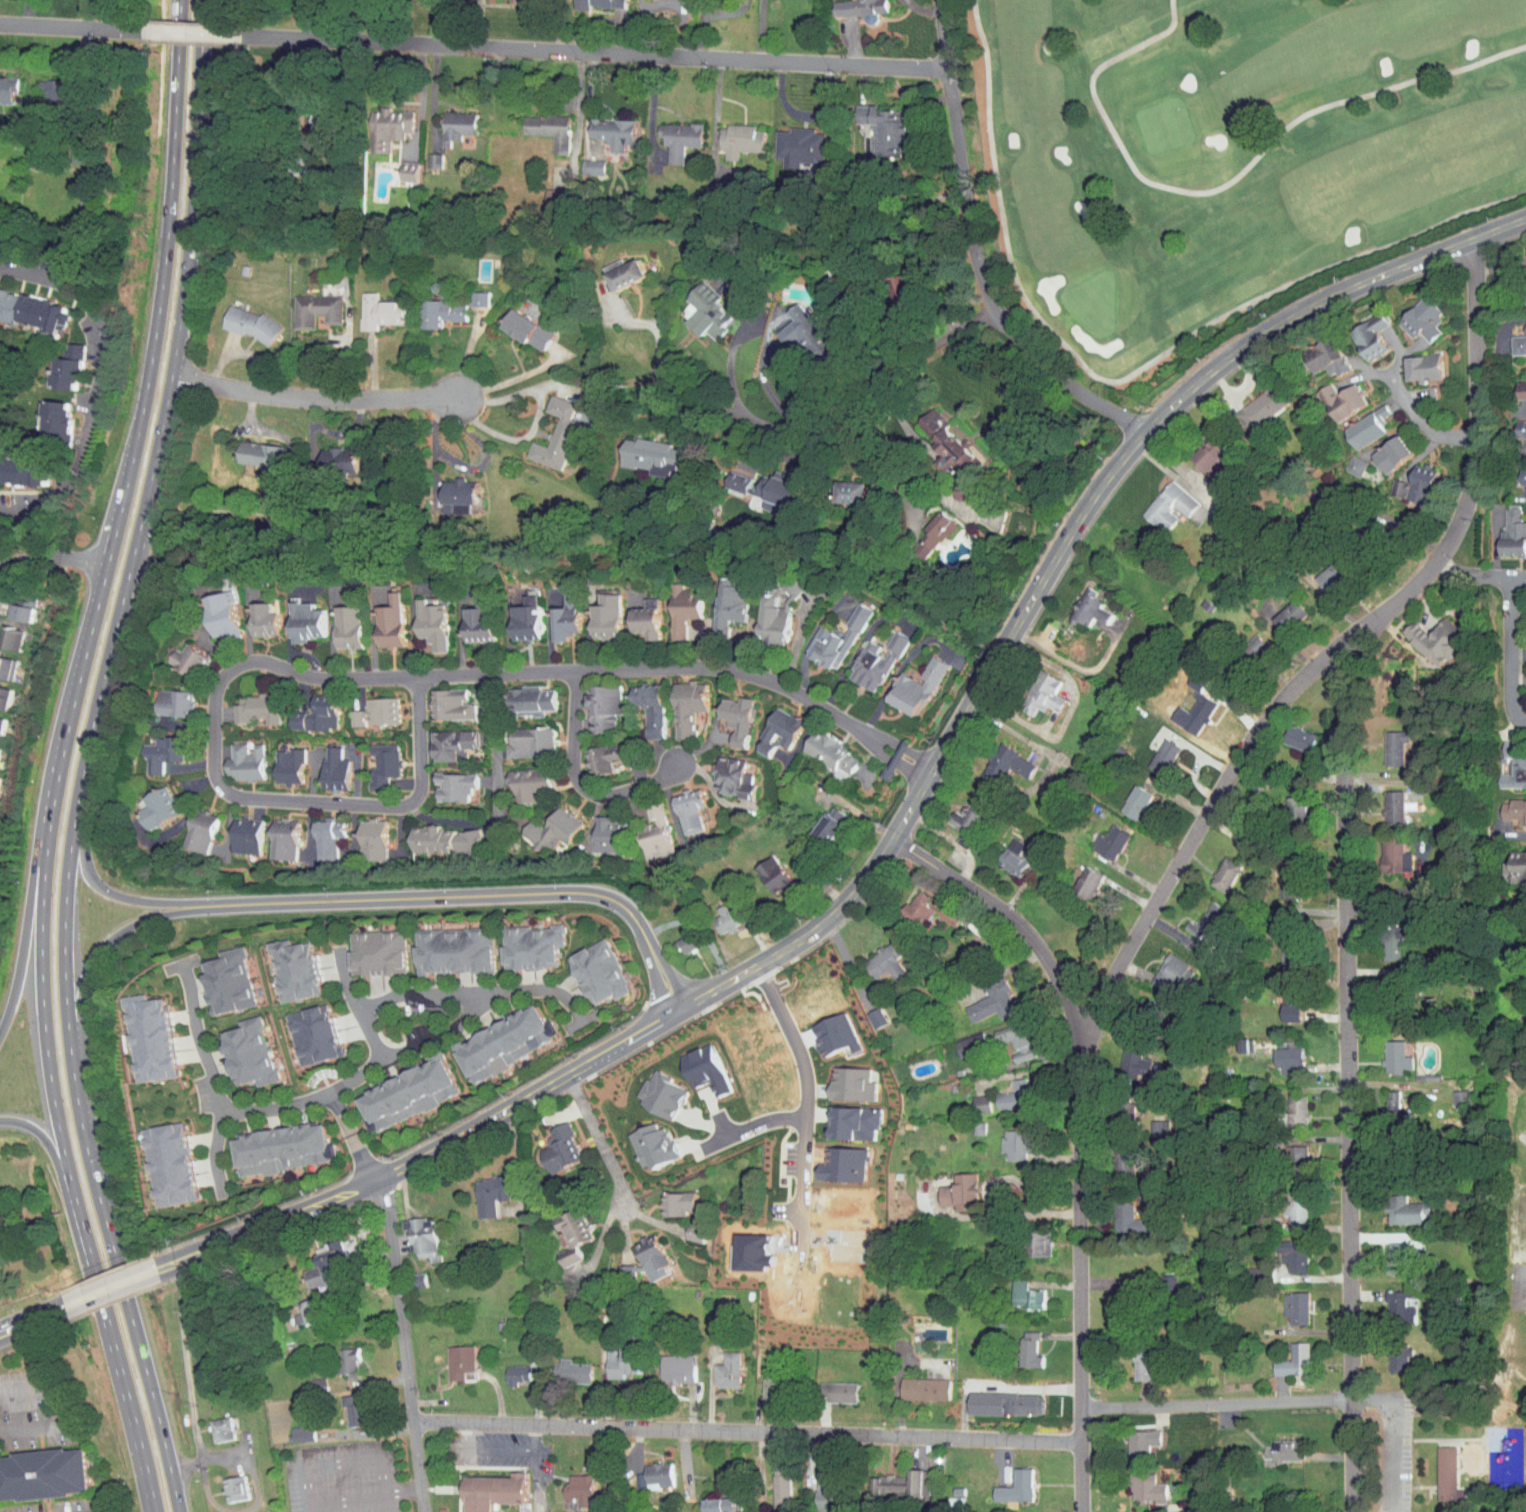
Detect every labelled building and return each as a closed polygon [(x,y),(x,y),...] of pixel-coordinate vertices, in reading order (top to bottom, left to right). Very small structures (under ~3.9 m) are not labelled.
[(876,0),(822,0),(822,11),(876,7),(876,0)] [(27,76),(28,98),(56,97),(55,75),(27,76)] [(889,105),(867,105),(868,100),(844,100),(844,118),(862,118),(861,151),(892,151),(892,117),(889,117),(889,105)] [(357,147),(378,148),(378,135),(392,135),(392,127),(401,128),(401,107),(378,106),(378,102),(368,102),(368,106),(358,106),(357,147)] [(299,128),(316,128),(316,106),(298,106),(299,128)] [(448,129),(463,129),(464,108),(432,107),(431,142),(438,143),(438,136),(448,136),(448,129)] [(558,111),(513,110),(512,130),(542,130),(541,143),(557,144),(558,111)] [(622,139),(623,116),(579,114),(578,135),(598,136),(598,147),(611,148),(612,139),(622,139)] [(671,160),(672,141),(690,142),(691,121),(647,119),(646,132),(652,132),(652,140),(657,140),(657,159),(671,160)] [(744,121),(708,120),(707,145),(713,145),(713,155),(726,155),(726,146),(751,147),(752,125),(744,124),(744,121)] [(765,126),(763,153),(772,154),(771,163),(788,163),(788,156),(812,158),(813,129),(803,128),(803,124),(778,122),(778,126),(765,126)] [(430,149),(417,149),(417,163),(430,163),(430,149)] [(570,169),(592,170),(593,155),(571,154),(570,169)] [(406,177),(407,158),(389,157),(389,177),(406,177)] [(635,269),(626,251),(594,267),(603,285),(635,269)] [(878,268),(877,291),(892,291),(892,268),(878,268)] [(709,290),(690,273),(674,292),(679,296),(668,308),(691,328),(694,325),(705,335),(715,323),(711,320),(720,310),(704,296),(709,290)] [(476,300),(476,285),(459,285),(459,300),(476,300)] [(58,305),(50,303),(51,299),(0,286),(0,313),(53,327),(58,305)] [(365,318),(395,318),(394,295),(365,296),(365,286),(349,286),(350,324),(366,324),(365,318)] [(429,294),(411,293),(411,322),(430,322),(430,314),(454,315),(454,293),(439,293),(440,286),(429,286),(429,294)] [(1419,337),(1431,326),(1423,318),(1433,309),(1415,289),(1387,316),(1402,333),(1409,327),(1419,337)] [(283,290),(283,324),(304,323),(304,309),(313,309),(313,318),(330,318),(330,290),(283,290)] [(766,327),(783,345),(791,337),(807,353),(823,337),(785,297),(775,305),(782,312),(766,327)] [(542,326),(500,301),(489,321),(531,345),(542,326)] [(268,313),(215,302),(210,324),(263,336),(268,313)] [(1356,354),(1377,342),(1367,325),(1379,318),(1371,305),(1338,324),(1356,354)] [(1524,348),(1523,334),(1525,334),(1525,316),(1515,316),(1516,329),(1501,330),(1502,349),(1524,348)] [(1302,367),(1314,361),(1320,371),(1338,361),(1322,329),(1291,345),(1302,367)] [(40,350),(39,382),(67,383),(69,338),(55,337),(54,351),(40,350)] [(1431,372),(1430,348),(1395,350),(1396,375),(1414,374),(1414,373),(1431,372)] [(1506,393),(1525,392),(1525,372),(1523,373),(1523,376),(1505,377),(1506,393)] [(1327,388),(1320,376),(1306,385),(1326,417),(1357,397),(1350,386),(1349,387),(1343,378),(1327,388)] [(1236,425),(1276,399),(1264,380),(1224,406),(1236,425)] [(31,394),(30,425),(57,426),(58,395),(31,394)] [(1377,425),(1370,413),(1380,407),(1374,398),(1333,423),(1346,444),(1377,425)] [(964,492),(963,477),(960,474),(959,458),(965,451),(957,443),(957,436),(953,432),(945,433),(933,421),(937,416),(921,400),(905,417),(920,432),(922,429),(923,440),(930,447),(920,457),(931,467),(943,455),(945,494),(964,492)] [(1505,432),(1525,432),(1525,414),(1505,414),(1505,432)] [(1374,468),(1402,447),(1388,428),(1360,449),(1374,468)] [(1178,455),(1201,475),(1223,450),(1200,429),(1178,455)] [(671,444),(659,442),(659,437),(626,432),(626,434),(614,433),(610,460),(639,464),(638,469),(657,472),(659,465),(668,466),(671,444)] [(270,440),(229,434),(226,456),(267,462),(270,440)] [(310,442),(309,464),(344,464),(345,443),(310,442)] [(37,477),(36,456),(14,457),(14,449),(0,450),(0,478),(37,477)] [(1356,456),(1341,449),(1334,465),(1348,472),(1356,456)] [(1379,489),(1418,497),(1426,464),(1404,459),(1400,477),(1383,473),(1379,489)] [(1508,462),(1508,479),(1525,479),(1525,462),(1508,462)] [(750,502),(769,508),(775,489),(782,491),(788,475),(763,466),(760,474),(751,471),(745,490),(753,493),(750,502)] [(464,497),(463,475),(453,476),(453,473),(431,474),(431,508),(458,507),(458,497),(464,497)] [(851,497),(852,475),(824,474),(823,496),(851,497)] [(1187,497),(1158,474),(1131,508),(1154,527),(1168,509),(1174,514),(1187,497)] [(1517,516),(1509,515),(1509,500),(1494,500),(1494,525),(1489,525),(1489,549),(1516,550),(1517,516)] [(911,553),(945,518),(931,505),(898,541),(911,553)] [(1304,572),(1318,586),(1339,566),(1325,552),(1304,572)] [(734,615),(736,584),(723,584),(724,572),(706,571),(704,623),(716,623),(717,614),(734,615)] [(673,613),(688,612),(688,583),(671,584),(671,577),(659,578),(660,634),(674,634),(673,613)] [(1102,607),(1089,601),(1091,595),(1083,591),(1085,586),(1075,581),(1058,614),(1066,619),(1068,615),(1078,620),(1082,611),(1096,618),(1102,607)] [(501,634),(528,633),(526,582),(513,583),(514,599),(500,600),(501,634)] [(190,591),(200,632),(228,626),(219,584),(190,591)] [(581,633),(609,632),(607,584),(588,585),(588,598),(579,599),(581,633)] [(390,586),(378,586),(378,600),(364,600),(365,642),(391,641),(390,586)] [(541,635),(558,635),(558,627),(567,626),(566,586),(553,587),(553,601),(540,601),(541,635)] [(775,637),(779,591),(774,590),(773,601),(763,600),(764,590),(750,589),(746,634),(775,637)] [(481,635),(481,614),(474,614),(474,591),(464,591),(464,602),(452,602),(452,635),(481,635)] [(434,646),(433,592),(405,592),(405,631),(418,631),(418,646),(434,646)] [(1261,613),(1274,627),(1296,606),(1284,592),(1261,613)] [(18,616),(22,598),(0,594),(0,613),(18,616)] [(265,605),(258,606),(258,596),(239,596),(239,630),(266,629),(265,605)] [(301,596),(278,596),(279,637),(296,637),(296,632),(313,631),(312,603),(301,603),(301,596)] [(859,603),(847,597),(832,627),(823,622),(821,626),(810,620),(795,648),(827,665),(859,603)] [(324,642),(350,642),(349,599),(323,600),(324,642)] [(620,603),(620,626),(635,626),(635,634),(646,634),(646,602),(620,603)] [(1419,629),(1403,614),(1392,627),(1430,661),(1448,640),(1443,635),(1452,625),(1435,611),(1419,629)] [(7,644),(9,623),(0,622),(0,644),(7,644)] [(856,634),(837,671),(866,687),(896,631),(883,624),(875,641),(879,643),(874,652),(865,647),(868,640),(856,634)] [(1246,653),(1258,640),(1245,628),(1232,641),(1246,653)] [(165,642),(156,654),(181,672),(196,651),(176,637),(169,646),(165,642)] [(890,667),(875,695),(903,709),(908,699),(913,702),(936,658),(922,650),(908,676),(890,667)] [(1048,706),(1055,693),(1044,687),(1050,675),(1030,664),(1009,703),(1022,710),(1027,702),(1035,706),(1038,700),(1048,706)] [(663,732),(683,732),(682,705),(695,705),(694,677),(685,678),(685,676),(662,676),(663,732)] [(576,727),(603,726),(602,708),(610,708),(609,679),(575,680),(576,727)] [(620,680),(620,699),(633,699),(634,732),(651,732),(650,679),(620,680)] [(544,704),(544,683),(529,684),(529,680),(497,681),(498,709),(532,709),(532,704),(544,704)] [(145,708),(180,710),(181,685),(146,683),(145,708)] [(462,697),(457,697),(456,683),(419,684),(421,714),(463,712),(462,697)] [(1169,719),(1185,730),(1206,697),(1190,687),(1169,719)] [(324,724),(325,690),(301,689),(301,706),(279,706),(279,723),(324,724)] [(267,718),(267,690),(224,690),(224,716),(238,716),(238,711),(254,711),(254,718),(267,718)] [(733,743),(741,692),(728,690),(727,694),(710,692),(707,712),(716,713),(715,720),(722,721),(719,741),(733,743)] [(339,721),(354,721),(354,718),(387,717),(386,691),(354,692),(354,704),(338,705),(339,721)] [(758,751),(765,738),(778,744),(792,714),(765,700),(744,745),(758,751)] [(1305,726),(1278,720),(1273,739),(1301,745),(1305,726)] [(495,751),(542,750),(542,722),(495,722),(495,751)] [(421,755),(450,756),(451,742),(466,742),(466,725),(421,724),(421,755)] [(1373,725),(1374,760),(1393,760),(1393,736),(1398,736),(1398,724),(1373,725)] [(850,750),(803,725),(792,745),(824,763),(826,761),(840,769),(850,750)] [(151,769),(151,755),(170,755),(170,730),(143,730),(143,738),(131,738),(131,751),(136,751),(136,769),(151,769)] [(1153,770),(1169,741),(1153,732),(1136,761),(1153,770)] [(1525,781),(1525,750),(1509,750),(1508,734),(1492,734),(1493,751),(1500,751),(1500,767),(1489,768),(1489,781),(1525,781)] [(574,743),(579,769),(601,765),(599,757),(614,754),(611,736),(574,743)] [(251,738),(241,738),(241,747),(236,747),(235,737),(219,738),(219,752),(214,752),(214,769),(223,769),(223,775),(252,774),(251,738)] [(1018,773),(1026,758),(988,737),(971,767),(987,777),(996,761),(1018,773)] [(388,770),(387,738),(358,739),(359,749),(363,749),(364,762),(357,762),(358,784),(375,784),(375,771),(388,770)] [(336,784),(337,754),(329,753),(330,741),(312,740),(311,783),(336,784)] [(264,778),(291,778),(291,744),(264,744),(264,778)] [(734,754),(707,750),(701,787),(741,793),(743,777),(740,777),(741,768),(732,766),(734,754)] [(524,796),(523,786),(540,785),(539,763),(500,764),(501,797),(524,796)] [(465,768),(423,767),(422,779),(425,779),(424,795),(457,795),(457,782),(465,782),(465,768)] [(1108,805),(1125,815),(1141,789),(1124,779),(1108,805)] [(131,789),(135,801),(128,803),(134,822),(167,811),(157,781),(131,789)] [(692,825),(686,802),(694,801),(690,782),(662,789),(671,830),(692,825)] [(1394,818),(1393,785),(1373,785),(1374,818),(1394,818)] [(1289,791),(1276,791),(1276,812),(1294,813),(1295,799),(1289,799),(1289,791)] [(1491,795),(1491,814),(1508,813),(1508,820),(1525,820),(1525,794),(1491,795)] [(634,854),(661,849),(650,795),(635,798),(640,818),(627,821),(634,854)] [(944,837),(954,842),(974,804),(958,796),(951,809),(943,805),(936,816),(951,824),(944,837)] [(816,838),(835,809),(820,799),(801,829),(816,838)] [(533,823),(517,815),(508,831),(530,843),(532,839),(541,844),(547,833),(557,839),(570,815),(545,801),(533,823)] [(196,848),(206,809),(181,803),(171,842),(196,848)] [(248,848),(249,812),(221,811),(220,847),(248,848)] [(582,811),(582,846),(611,847),(611,818),(602,818),(602,811),(582,811)] [(373,855),(374,814),(348,814),(348,854),(373,855)] [(259,853),(284,854),(285,815),(259,815),(259,853)] [(325,853),(324,831),(333,831),(332,815),(303,816),(304,854),(325,853)] [(1079,843),(1104,855),(1117,827),(1100,819),(1095,830),(1086,827),(1079,843)] [(468,824),(443,825),(430,825),(430,820),(399,820),(400,846),(468,845),(468,824)] [(1008,871),(1017,855),(1007,849),(1013,838),(1002,832),(986,858),(1008,871)] [(1370,866),(1402,865),(1402,846),(1393,847),(1393,833),(1370,833),(1370,866)] [(1498,846),(1499,868),(1501,868),(1501,877),(1525,876),(1525,845),(1498,846)] [(761,890),(780,878),(762,850),(744,862),(761,890)] [(1217,888),(1229,859),(1211,851),(1199,880),(1217,888)] [(1062,885),(1080,893),(1091,868),(1074,860),(1062,885)] [(913,899),(918,890),(905,884),(891,910),(912,921),(921,902),(913,899)] [(1172,923),(1191,935),(1212,903),(1201,895),(1185,920),(1178,915),(1172,923)] [(926,907),(943,920),(949,912),(932,899),(926,907)] [(731,919),(723,901),(715,905),(713,901),(698,907),(708,930),(731,919)] [(546,962),(545,941),(552,941),(551,918),(539,918),(539,921),(490,922),(492,964),(546,962)] [(1373,955),(1391,954),(1390,933),(1398,933),(1397,922),(1372,922),(1373,955)] [(403,923),(403,969),(413,969),(413,966),(480,966),(480,924),(403,923)] [(338,969),(393,968),(392,925),(338,926),(338,969)] [(664,935),(671,949),(691,939),(683,925),(664,935)] [(271,996),(310,990),(300,935),(280,939),(279,933),(257,937),(259,949),(262,948),(271,996)] [(579,1000),(601,990),(602,993),(618,987),(595,933),(557,950),(579,1000)] [(863,973),(877,964),(885,977),(896,970),(885,952),(890,949),(882,936),(852,955),(863,973)] [(200,1009),(244,1000),(234,953),(236,952),(234,940),(208,945),(210,953),(190,957),(200,1009)] [(1139,978),(1155,987),(1163,974),(1174,980),(1184,963),(1157,947),(1139,978)] [(960,1017),(986,1006),(989,1012),(1004,1006),(996,986),(999,984),(994,972),(973,980),(977,991),(953,1000),(960,1017)] [(1289,1016),(1290,987),(1271,987),(1271,1016),(1289,1016)] [(124,1077),(166,1071),(156,992),(136,994),(135,988),(113,991),(124,1077)] [(440,1041),(458,1078),(547,1032),(540,1017),(534,1020),(522,998),(495,1012),(495,1013),(440,1041)] [(287,1060),(329,1051),(318,999),(276,1007),(287,1060)] [(860,1021),(874,1016),(869,1002),(855,1007),(860,1021)] [(210,1027),(213,1040),(212,1040),(222,1080),(243,1075),(245,1081),(264,1076),(249,1010),(229,1014),(231,1022),(210,1027)] [(983,1026),(987,1039),(1000,1035),(1003,1047),(1000,1047),(1003,1057),(1023,1051),(1013,1017),(983,1026)] [(974,1044),(971,1028),(944,1034),(947,1050),(974,1044)] [(1401,1063),(1401,1050),(1393,1050),(1393,1035),(1373,1035),(1373,1068),(1392,1068),(1393,1063),(1401,1063)] [(718,1086),(699,1038),(668,1050),(680,1082),(698,1075),(704,1091),(718,1086)] [(1263,1042),(1263,1062),(1270,1061),(1270,1068),(1291,1068),(1290,1042),(1263,1042)] [(1128,1068),(1139,1071),(1143,1055),(1130,1052),(1131,1047),(1115,1043),(1108,1070),(1126,1074),(1128,1068)] [(446,1090),(431,1052),(343,1088),(359,1126),(446,1090)] [(818,1094),(863,1095),(863,1076),(857,1076),(857,1062),(818,1062),(818,1094)] [(661,1114),(676,1083),(639,1065),(624,1096),(661,1114)] [(986,1104),(1017,1101),(1014,1073),(1001,1074),(1002,1087),(985,1089),(986,1104)] [(1457,1084),(1441,1085),(1442,1099),(1457,1098),(1457,1084)] [(1388,1086),(1377,1085),(1376,1101),(1388,1101),(1388,1086)] [(962,1090),(962,1107),(979,1107),(978,1090),(962,1090)] [(1296,1090),(1274,1091),(1274,1120),(1297,1120),(1296,1090)] [(868,1103),(818,1101),(817,1133),(862,1134),(862,1124),(867,1124),(868,1103)] [(132,1123),(144,1201),(185,1194),(173,1116),(132,1123)] [(537,1167),(571,1156),(557,1116),(534,1124),(539,1140),(529,1143),(537,1167)] [(618,1128),(634,1166),(668,1152),(655,1122),(646,1125),(643,1117),(618,1128)] [(225,1170),(324,1157),(322,1139),(315,1139),(312,1118),(219,1130),(225,1170)] [(996,1155),(1014,1155),(1014,1147),(1019,1147),(1019,1125),(991,1125),(991,1147),(996,1147),(996,1155)] [(1296,1140),(1276,1141),(1277,1165),(1296,1165),(1296,1140)] [(1104,1148),(1103,1170),(1120,1170),(1121,1149),(1104,1148)] [(928,1181),(928,1200),(945,1200),(945,1205),(965,1205),(964,1168),(943,1169),(943,1181),(928,1181)] [(486,1212),(484,1195),(499,1194),(497,1171),(463,1174),(467,1214),(486,1212)] [(1377,1218),(1419,1219),(1420,1198),(1395,1197),(1395,1187),(1375,1187),(1374,1207),(1377,1207),(1377,1218)] [(1279,1217),(1297,1217),(1296,1188),(1273,1189),(1274,1210),(1278,1209),(1279,1217)] [(1104,1227),(1142,1228),(1142,1209),(1132,1208),(1132,1212),(1122,1212),(1122,1198),(1104,1198),(1104,1227)] [(571,1254),(565,1239),(581,1233),(569,1202),(540,1214),(544,1225),(549,1223),(557,1243),(546,1247),(551,1261),(571,1254)] [(390,1215),(391,1225),(396,1224),(398,1239),(403,1239),(404,1253),(417,1252),(417,1258),(429,1256),(429,1249),(425,1249),(422,1212),(390,1215)] [(674,1234),(691,1237),(694,1221),(678,1217),(674,1234)] [(1039,1226),(1017,1226),(1017,1252),(1040,1251),(1039,1226)] [(656,1270),(652,1262),(657,1260),(644,1229),(623,1238),(638,1277),(656,1270)] [(1270,1258),(1278,1258),(1278,1268),(1298,1268),(1298,1236),(1270,1236),(1270,1258)] [(1395,1238),(1377,1237),(1376,1268),(1395,1269),(1395,1238)] [(305,1261),(290,1264),(294,1283),(325,1276),(318,1245),(303,1249),(305,1261)] [(1167,1269),(1151,1270),(1151,1285),(1167,1285),(1167,1269)] [(1033,1302),(1033,1285),(1016,1284),(1017,1275),(1002,1274),(1001,1301),(1033,1302)] [(1404,1301),(1395,1301),(1395,1292),(1402,1292),(1402,1286),(1377,1285),(1376,1318),(1404,1319),(1404,1301)] [(1299,1288),(1273,1287),(1273,1311),(1279,1311),(1279,1319),(1298,1319),(1299,1288)] [(282,1310),(285,1321),(308,1314),(302,1293),(286,1298),(289,1308),(282,1310)] [(1031,1361),(1031,1351),(1027,1351),(1027,1326),(1009,1326),(1009,1361),(1031,1361)] [(1262,1355),(1263,1370),(1299,1369),(1298,1337),(1279,1337),(1280,1355),(1262,1355)] [(438,1376),(464,1374),(462,1340),(436,1341),(438,1376)] [(596,1347),(596,1373),(613,1373),(613,1368),(626,1368),(627,1341),(610,1340),(609,1347),(596,1347)] [(337,1373),(346,1372),(345,1343),(326,1344),(327,1369),(337,1369),(337,1373)] [(1378,1366),(1396,1366),(1396,1350),(1401,1350),(1401,1344),(1379,1344),(1378,1366)] [(729,1347),(713,1346),(713,1358),(703,1358),(703,1382),(728,1382),(729,1347)] [(1124,1375),(1142,1375),(1143,1347),(1124,1347),(1124,1375)] [(683,1379),(683,1349),(649,1350),(650,1379),(683,1379)] [(579,1378),(580,1358),(559,1358),(559,1355),(543,1354),(542,1376),(579,1378)] [(495,1381),(504,1381),(504,1375),(518,1376),(519,1361),(495,1360),(495,1381)] [(751,1400),(769,1401),(770,1373),(752,1373),(751,1400)] [(890,1394),(937,1395),(938,1374),(890,1373),(890,1394)] [(846,1378),(809,1377),(809,1396),(846,1397),(846,1378)] [(959,1409),(993,1409),(993,1398),(1003,1398),(1004,1408),(1032,1408),(1032,1388),(959,1388),(959,1409)] [(336,1421),(352,1420),(351,1389),(329,1390),(329,1401),(335,1401),(336,1421)] [(223,1434),(218,1411),(198,1415),(203,1438),(223,1434)] [(303,1436),(302,1420),(278,1421),(279,1437),(303,1436)] [(1149,1426),(1117,1426),(1118,1455),(1137,1455),(1137,1440),(1149,1440),(1149,1426)] [(1253,1453),(1261,1453),(1261,1456),(1289,1456),(1290,1436),(1262,1435),(1261,1441),(1253,1440),(1253,1453)] [(1445,1441),(1425,1442),(1426,1495),(1453,1495),(1452,1484),(1446,1484),(1445,1441)] [(77,1488),(73,1442),(0,1449),(0,1495),(77,1488)] [(1437,1447),(1456,1446),(1456,1500),(1437,1500),(1437,1447)] [(661,1458),(634,1459),(635,1483),(661,1483),(661,1458)] [(1021,1496),(1022,1463),(1003,1463),(1003,1481),(983,1481),(983,1496),(1021,1496)] [(917,1465),(897,1464),(897,1471),(860,1471),(860,1489),(898,1489),(897,1498),(917,1498),(917,1465)] [(778,1466),(761,1467),(763,1503),(779,1502),(778,1466)] [(580,1469),(558,1470),(558,1479),(553,1479),(553,1494),(566,1494),(567,1502),(581,1502),(580,1469)] [(1154,1478),(1144,1478),(1144,1469),(1120,1469),(1121,1495),(1144,1494),(1144,1498),(1155,1498),(1154,1478)] [(215,1496),(237,1494),(234,1471),(212,1473),(215,1496)] [(465,1502),(467,1502),(467,1511),(495,1511),(495,1503),(528,1503),(528,1471),(513,1471),(513,1477),(466,1476),(465,1502)] [(804,1481),(805,1509),(824,1508),(823,1480),(804,1481)] [(729,1505),(729,1493),(691,1493),(691,1510),(711,1509),(711,1505),(729,1505)]
